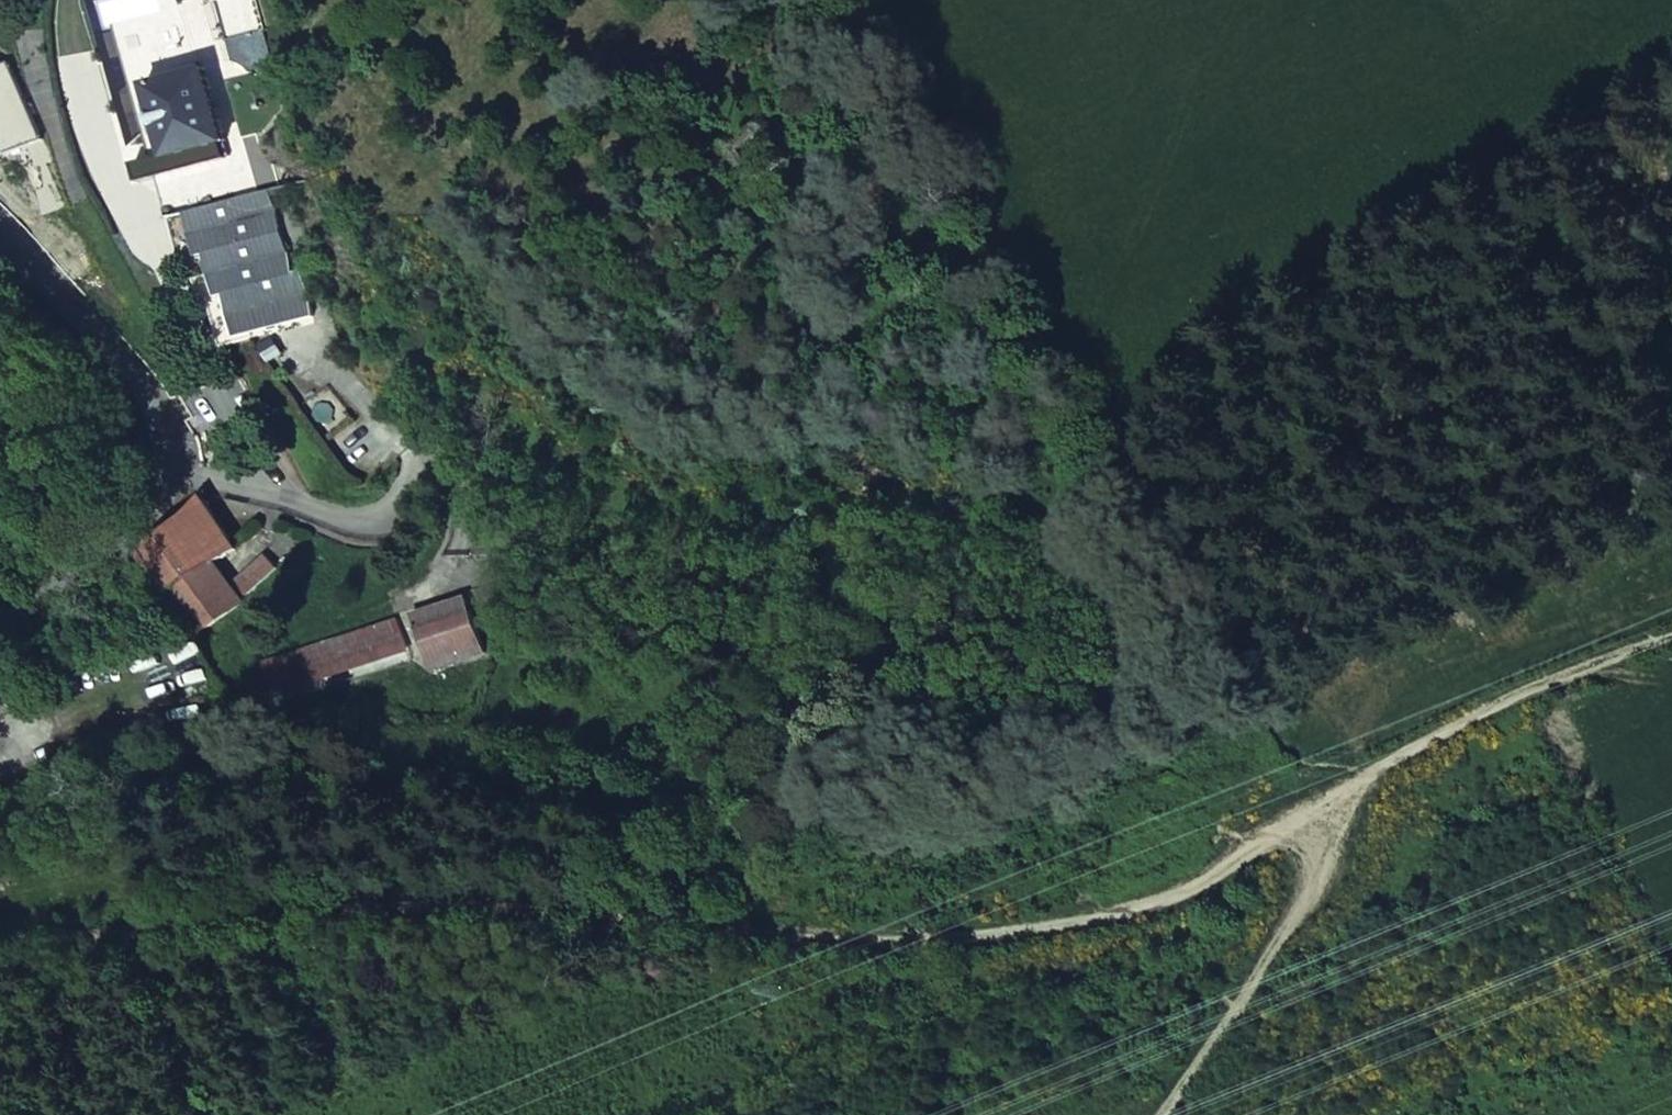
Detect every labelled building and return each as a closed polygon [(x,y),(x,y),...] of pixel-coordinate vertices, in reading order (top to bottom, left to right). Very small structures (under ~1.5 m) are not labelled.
[(189,214),(199,211),(188,170),(229,159),(205,66),(148,81),(152,98),(135,104),(147,147),(144,148),(165,221),(189,214)] [(199,211),(189,214),(193,235),(200,258),(209,256),(213,276),(220,298),(228,296),(232,315),(239,336),(310,317),(306,294),(300,272),(290,274),(286,253),(279,232),(275,211),(267,190),(249,194),(199,211)] [(137,553),(191,638),(240,603),(237,600),(274,568),(262,553),(225,581),(214,567),(235,553),(199,497),(184,517),(137,553)] [(435,616),(413,622),(414,623),(430,671),(483,653),(465,599),(433,610),(435,616)] [(411,616),(413,622),(435,616),(433,610),(411,616)] [(405,648),(397,622),(263,666),(272,692),(405,648)]
